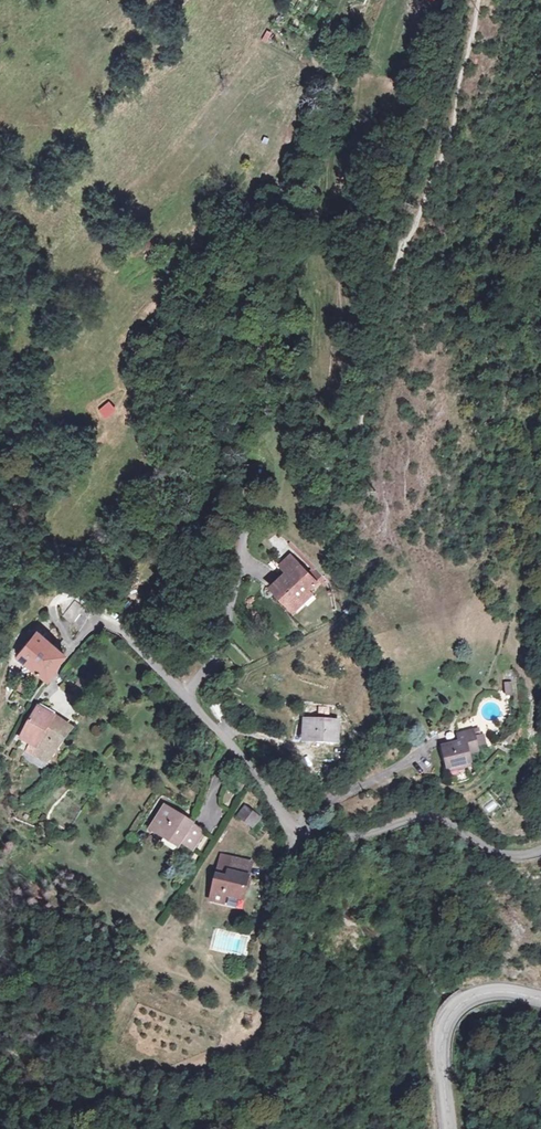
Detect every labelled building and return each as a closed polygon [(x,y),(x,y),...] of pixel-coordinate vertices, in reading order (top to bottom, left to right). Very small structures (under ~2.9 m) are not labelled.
[(324,579),(289,546),(274,561),(287,573),(274,588),(296,609),(324,579)] [(76,599),(62,615),(79,630),(93,614),(76,599)] [(71,643),(40,622),(19,652),(50,673),(71,643)] [(94,680),(80,674),(75,685),(90,691),(94,680)] [(77,724),(39,699),(17,732),(31,741),(26,749),(50,765),(77,724)] [(467,726),(448,732),(456,761),(485,753),(481,739),(496,735),(488,711),(465,717),(467,726)] [(342,712),(303,713),(304,737),(343,736),(342,712)] [(210,829),(163,799),(148,824),(194,853),(210,829)] [(255,852),(221,846),(211,894),(246,900),(255,852)]
